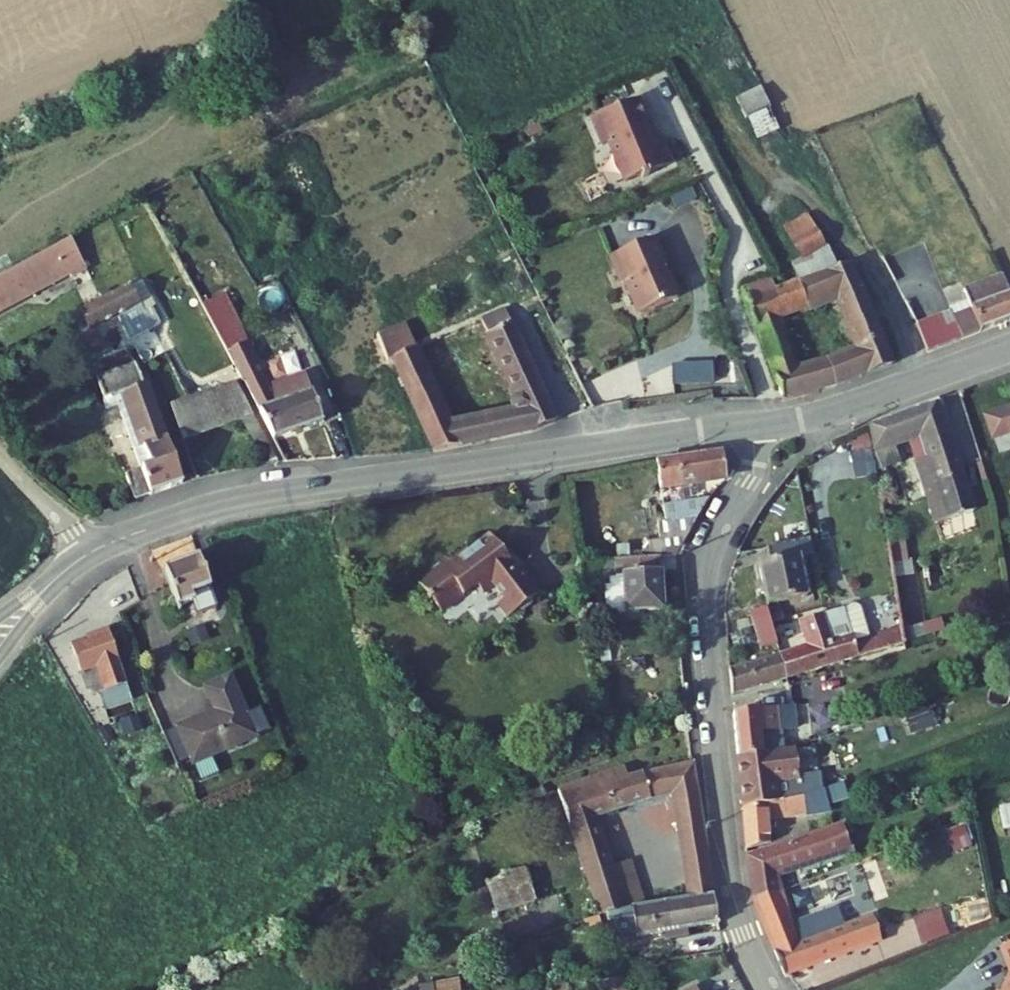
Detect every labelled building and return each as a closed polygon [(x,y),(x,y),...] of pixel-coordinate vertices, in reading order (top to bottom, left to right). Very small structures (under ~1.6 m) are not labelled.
[(755,95),(732,105),(741,125),(764,115),(755,95)] [(640,123),(629,97),(581,119),(593,146),(599,143),(617,182),(633,175),(634,178),(640,175),(639,172),(662,163),(650,136),(644,139),(637,124),(640,123)] [(764,115),(741,125),(750,146),(773,136),(764,115)] [(803,215),(779,226),(793,256),(817,245),(803,215)] [(649,234),(605,254),(617,281),(621,280),(635,311),(672,295),(657,261),(661,260),(649,234)] [(54,279),(56,282),(78,269),(61,240),(0,274),(0,309),(54,279)] [(742,299),(752,324),(772,374),(780,395),(782,402),(890,362),(844,261),(742,299)] [(1009,319),(1009,295),(1001,277),(967,291),(973,306),(951,314),(959,337),(1009,319)] [(94,297),(67,311),(77,331),(131,307),(120,285),(94,297)] [(911,316),(917,329),(938,320),(933,307),(911,316)] [(412,351),(389,361),(429,449),(526,432),(555,421),(505,311),(481,321),(522,409),(446,424),(412,351)] [(389,361),(412,351),(415,350),(404,324),(372,337),(384,363),(389,361)] [(272,411),(229,333),(213,340),(224,359),(228,358),(238,379),(242,386),(271,444),(319,428),(308,398),(272,411)] [(100,373),(95,355),(80,360),(94,401),(137,385),(129,364),(100,373)] [(712,385),(712,362),(672,362),(673,386),(712,385)] [(167,374),(152,380),(164,402),(179,397),(167,374)] [(247,419),(231,383),(165,404),(182,439),(247,419)] [(137,385),(94,401),(89,403),(95,422),(115,414),(137,472),(122,477),(131,502),(177,485),(178,485),(141,384),(137,385)] [(874,457),(876,471),(896,463),(889,445),(923,432),(930,456),(917,460),(938,521),(976,507),(940,402),(869,427),(874,457)] [(990,418),(996,437),(1009,432),(1009,411),(990,418)] [(722,453),(656,466),(660,493),(726,481),(722,453)] [(690,528),(709,499),(669,506),(670,518),(667,518),(669,531),(690,528)] [(189,530),(155,543),(168,579),(181,573),(178,566),(199,558),(189,530)] [(901,631),(921,628),(910,539),(889,541),(901,631)] [(767,565),(755,567),(761,608),(802,601),(795,560),(807,557),(804,540),(764,547),(767,565)] [(470,583),(474,589),(480,598),(492,591),(500,603),(496,606),(507,621),(538,598),(510,556),(497,565),(482,544),(468,553),(466,551),(448,563),(445,559),(415,580),(434,607),(470,583)] [(667,559),(575,572),(577,586),(578,594),(604,590),(608,615),(613,619),(627,616),(673,609),(667,559)] [(470,583),(434,607),(439,614),(474,589),(470,583)] [(762,611),(739,616),(740,622),(746,621),(753,652),(771,648),(766,626),(762,611)] [(123,661),(101,612),(81,621),(92,645),(75,652),(86,677),(123,661)] [(856,612),(844,614),(853,647),(868,644),(869,644),(860,614),(856,612)] [(844,614),(820,620),(798,626),(803,650),(773,658),(779,682),(907,649),(905,636),(869,644),(868,644),(853,647),(844,614)] [(734,690),(733,694),(779,682),(773,658),(727,670),(734,690)] [(226,661),(206,670),(232,728),(252,720),(226,661)] [(187,748),(232,728),(206,670),(201,672),(211,695),(171,712),(187,748)] [(793,706),(733,714),(738,757),(761,755),(759,742),(781,739),(781,736),(780,731),(789,730),(790,735),(797,734),(793,706)] [(934,728),(928,708),(908,715),(914,734),(934,728)] [(761,755),(738,757),(744,808),(778,802),(775,780),(800,776),(796,749),(761,755)] [(581,859),(607,851),(597,819),(673,793),(685,866),(709,862),(693,766),(627,778),(625,767),(558,789),(581,859)] [(828,806),(847,800),(843,783),(823,790),(828,806)] [(828,806),(823,790),(805,797),(778,802),(744,808),(742,808),(747,850),(770,844),(768,820),(787,818),(830,812),(828,806)] [(1004,830),(1009,829),(1009,808),(1000,810),(1004,830)] [(754,900),(782,892),(777,874),(854,849),(853,847),(850,848),(843,826),(845,825),(845,823),(747,856),(754,900)] [(612,866),(607,851),(581,859),(587,875),(612,866)] [(612,866),(626,910),(632,909),(632,907),(646,905),(632,860),(612,866)] [(709,862),(685,866),(688,883),(711,879),(709,862)] [(612,866),(587,875),(600,915),(602,914),(606,913),(626,910),(612,866)] [(490,896),(528,883),(524,870),(486,883),(490,896)] [(711,879),(688,883),(690,898),(714,894),(711,879)] [(490,896),(496,914),(534,901),(528,883),(490,896)] [(754,900),(786,978),(881,940),(872,916),(845,927),(837,907),(791,924),(782,892),(754,900)] [(616,920),(618,930),(621,936),(626,937),(636,935),(637,938),(665,933),(666,940),(688,937),(687,929),(719,924),(714,894),(690,898),(646,905),(632,907),(632,909),(626,910),(606,913),(608,922),(616,920)] [(927,943),(946,937),(938,909),(918,915),(927,943)]
